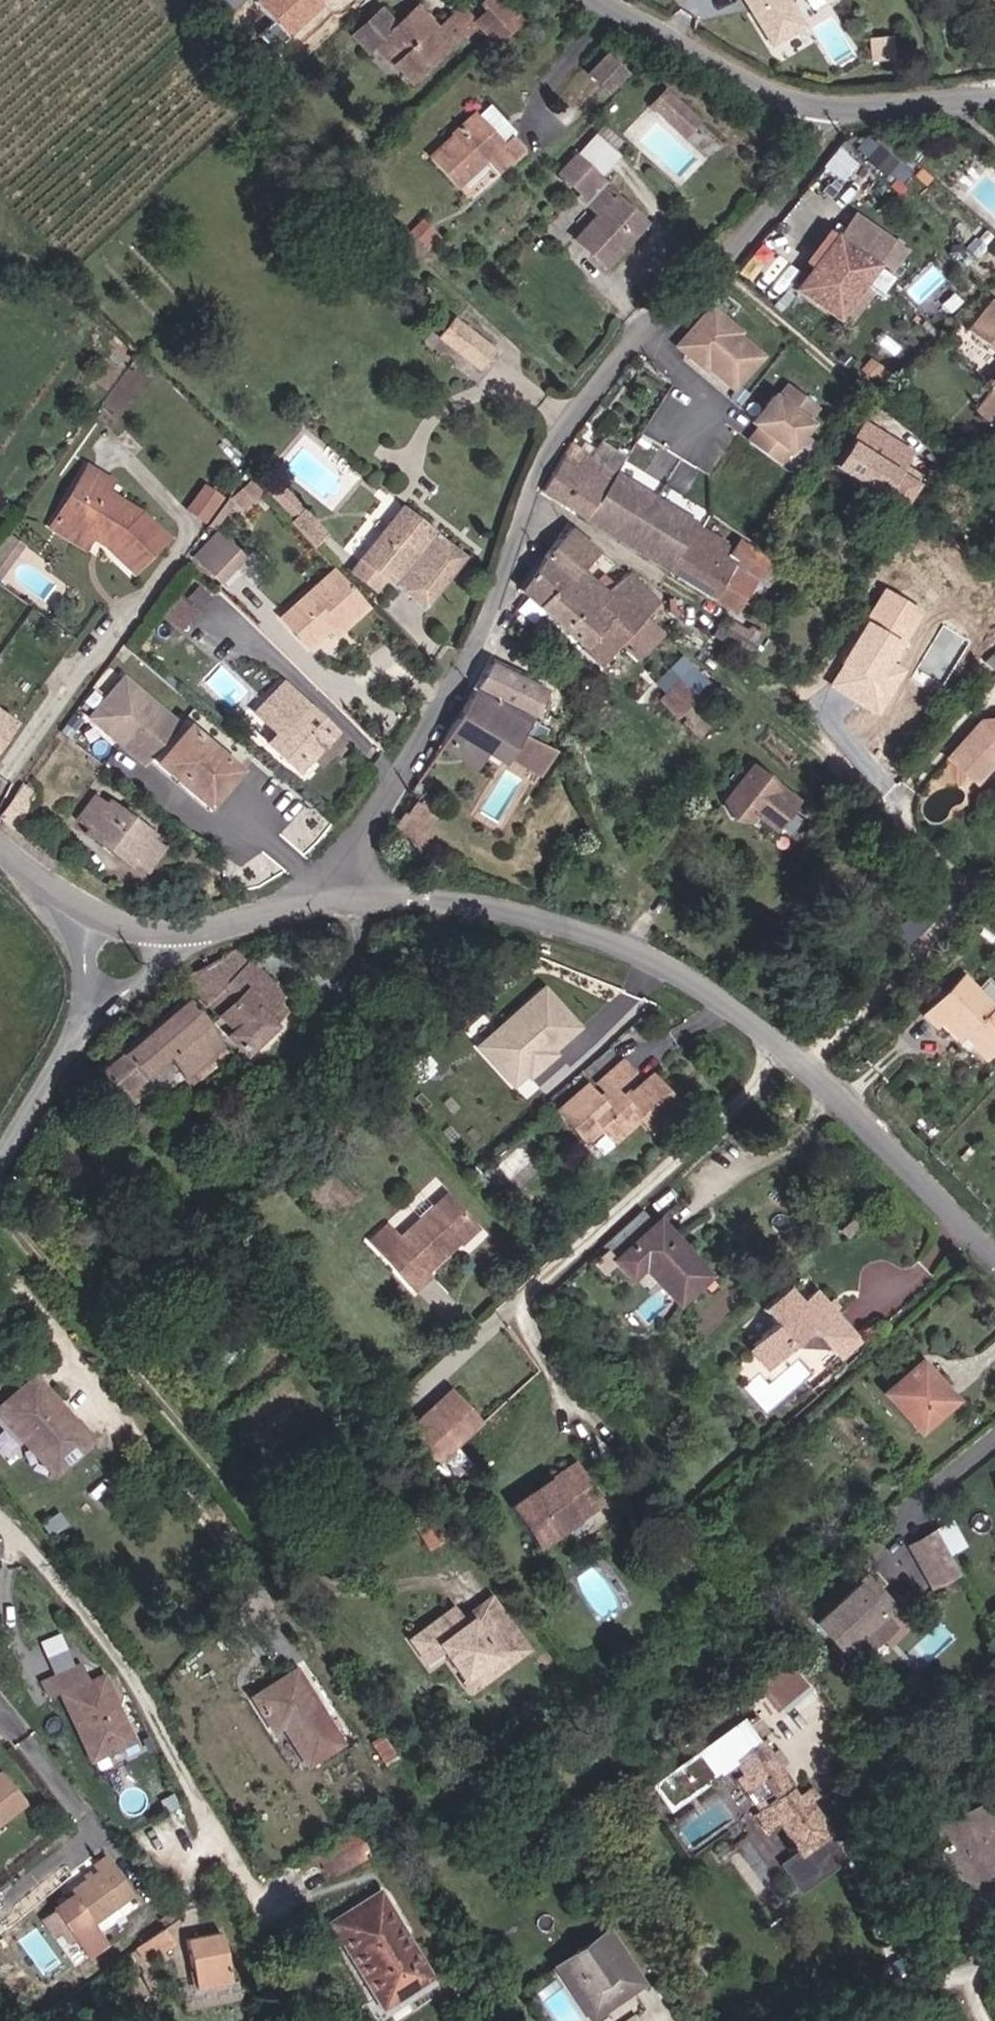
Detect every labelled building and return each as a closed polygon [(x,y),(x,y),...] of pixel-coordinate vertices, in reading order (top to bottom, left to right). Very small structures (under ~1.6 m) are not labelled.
[(253,5),(272,25),(259,37),(275,53),(323,8),(320,4),(325,0),(258,0),(253,5)] [(501,0),(490,0),(485,5),(489,9),(475,22),(498,47),(524,24),(501,0)] [(786,0),(733,0),(738,8),(742,6),(747,14),(743,16),(764,50),(795,30),(779,4),(786,0)] [(461,35),(475,22),(460,6),(446,20),(461,35)] [(409,83),(461,35),(446,20),(433,32),(413,11),(395,28),(379,11),(353,36),(368,52),(375,46),(409,83)] [(587,82),(604,100),(622,84),(604,66),(587,82)] [(662,124),(675,109),(661,96),(648,110),(662,124)] [(694,127),(675,109),(662,124),(681,141),(694,127)] [(501,154),(511,145),(514,141),(488,113),(475,124),(501,154)] [(501,154),(475,124),(432,163),(459,193),(485,170),(496,180),(521,157),(511,145),(501,154)] [(863,139),(855,154),(896,176),(904,161),(863,139)] [(593,253),(588,258),(602,271),(642,228),(601,189),(604,187),(573,157),(552,179),(572,199),(570,201),(591,221),(575,237),(593,253)] [(842,223),(821,246),(854,273),(873,250),(842,223)] [(588,258),(593,253),(575,237),(571,242),(588,258)] [(854,273),(821,246),(786,284),(819,312),(854,273)] [(986,301),(965,327),(979,339),(981,341),(994,352),(994,309),(986,301)] [(729,390),(758,358),(733,337),(736,334),(708,309),(675,346),(703,371),(705,368),(729,390)] [(457,317),(440,336),(473,365),(490,347),(457,317)] [(994,423),(994,393),(989,388),(971,410),(992,426),(994,423)] [(801,423),(810,410),(783,389),(773,402),(769,399),(749,425),(756,430),(745,444),(774,466),(805,426),(801,423)] [(899,460),(853,432),(825,477),(892,515),(905,491),(888,481),(899,460)] [(648,469),(661,451),(641,440),(630,459),(648,469)] [(584,519),(611,473),(566,443),(541,493),(584,519)] [(695,517),(718,481),(685,461),(662,498),(695,517)] [(113,482),(88,467),(59,516),(108,543),(135,570),(168,537),(141,513),(108,492),(113,482)] [(584,519),(668,571),(695,527),(611,473),(584,519)] [(186,508),(205,521),(224,494),(205,480),(186,508)] [(247,510),(265,495),(255,483),(237,499),(247,510)] [(307,513),(283,486),(275,493),(299,519),(307,513)] [(411,493),(360,553),(383,573),(393,561),(430,592),(474,540),(436,508),(414,489),(411,493)] [(705,512),(723,524),(731,511),(713,500),(705,512)] [(330,539),(307,513),(299,519),(295,523),(319,549),(330,539)] [(702,518),(695,527),(668,571),(726,607),(746,579),(753,583),(767,563),(738,542),(731,551),(708,534),(713,524),(702,518)] [(567,529),(542,558),(564,578),(572,570),(603,598),(625,576),(592,547),(589,550),(567,529)] [(216,578),(239,555),(221,538),(198,561),(216,578)] [(564,578),(542,558),(520,591),(601,666),(622,644),(640,662),(664,636),(645,618),(636,627),(603,598),(572,570),(564,578)] [(371,606),(338,570),(286,620),(313,648),(333,629),(341,622),(347,629),(371,606)] [(625,576),(603,598),(636,627),(645,618),(657,604),(650,598),(625,576)] [(182,633),(200,615),(182,597),(164,616),(182,633)] [(874,686),(887,664),(895,649),(897,650),(915,617),(880,597),(842,668),(846,670),(839,683),(842,695),(850,693),(853,701),(877,714),(889,694),(874,686)] [(706,641),(737,660),(754,631),(724,612),(706,641)] [(341,622),(333,629),(340,636),(347,629),(341,622)] [(543,691),(489,665),(476,688),(532,717),(543,691)] [(241,769),(191,728),(188,731),(125,678),(92,717),(149,765),(153,759),(160,765),(211,807),(241,769)] [(676,684),(659,702),(677,718),(694,701),(676,684)] [(333,732),(279,685),(255,712),(308,762),(333,732)] [(478,740),(507,756),(507,755),(528,719),(475,691),(443,742),(467,755),(478,740)] [(0,707),(0,746),(18,720),(0,707)] [(991,715),(988,719),(975,720),(941,757),(970,783),(993,757),(994,757),(994,715),(991,715)] [(533,769),(546,746),(542,744),(528,737),(528,738),(520,734),(507,755),(533,769)] [(501,766),(507,756),(478,740),(467,755),(481,763),(485,757),(501,766)] [(541,776),(555,751),(546,746),(533,769),(532,771),(541,776)] [(809,797),(759,770),(738,810),(748,825),(766,825),(771,815),(793,827),(809,797)] [(27,785),(4,814),(15,823),(37,794),(27,785)] [(93,793),(75,815),(91,827),(86,832),(129,865),(134,859),(146,868),(160,849),(149,839),(153,832),(114,802),(110,806),(93,793)] [(898,948),(921,924),(908,912),(886,936),(898,948)] [(181,981),(210,1011),(256,979),(229,949),(184,978),(181,981)] [(982,975),(972,986),(958,972),(919,1008),(934,1023),(936,1021),(961,1044),(968,1037),(982,1051),(994,1038),(994,989),(982,975)] [(272,996),(256,979),(210,1011),(232,1034),(226,1040),(245,1059),(284,1019),(266,1002),(272,996)] [(583,1028),(547,986),(475,1046),(512,1089),(583,1028)] [(131,1111),(147,1099),(136,1083),(162,1061),(179,1080),(189,1091),(211,1073),(204,1061),(218,1047),(180,1003),(96,1075),(114,1099),(119,1097),(131,1111)] [(152,1104),(179,1080),(162,1061),(136,1083),(147,1099),(152,1104)] [(647,1135),(676,1109),(646,1077),(618,1102),(609,1092),(626,1076),(615,1064),(590,1086),(599,1095),(592,1102),(580,1088),(551,1115),(580,1147),(597,1132),(608,1122),(619,1136),(635,1122),(647,1135)] [(619,1136),(608,1122),(597,1132),(609,1146),(619,1136)] [(370,1238),(417,1290),(434,1277),(429,1272),(480,1226),(449,1192),(401,1238),(387,1223),(370,1238)] [(637,1255),(675,1295),(703,1269),(654,1214),(608,1255),(620,1269),(637,1255)] [(762,1360),(823,1305),(813,1294),(752,1349),(762,1360)] [(856,1341),(823,1305),(762,1360),(772,1371),(811,1336),(834,1362),(856,1341)] [(504,1392),(474,1359),(430,1398),(460,1432),(504,1392)] [(927,1364),(889,1394),(926,1433),(960,1402),(927,1364)] [(24,1444),(31,1437),(58,1473),(90,1444),(35,1377),(0,1406),(0,1416),(24,1444)] [(52,1479),(58,1473),(31,1437),(24,1444),(52,1479)] [(532,1491),(561,1533),(606,1501),(577,1459),(532,1491)] [(539,1548),(561,1533),(532,1491),(509,1507),(539,1548)] [(440,1539),(425,1517),(408,1529),(424,1550),(440,1539)] [(950,1561),(936,1534),(909,1549),(924,1575),(950,1561)] [(950,1561),(924,1575),(933,1593),(960,1578),(950,1561)] [(896,1631),(872,1606),(881,1597),(868,1582),(817,1629),(843,1656),(861,1638),(874,1652),(896,1631)] [(519,1650),(482,1597),(452,1619),(444,1607),(400,1638),(416,1661),(437,1646),(442,1654),(437,1657),(454,1680),(493,1652),(501,1663),(519,1650)] [(893,1609),(881,1597),(872,1606),(884,1618),(893,1609)] [(116,1746),(117,1671),(101,1671),(102,1654),(57,1653),(57,1670),(71,1671),(70,1746),(116,1746)] [(250,1691),(273,1724),(283,1718),(306,1759),(339,1738),(294,1663),(250,1691)] [(804,1689),(783,1667),(761,1687),(781,1710),(804,1689)] [(781,1710),(761,1687),(754,1694),(775,1716),(781,1710)] [(747,1754),(738,1740),(734,1743),(720,1722),(637,1778),(651,1799),(713,1757),(722,1771),(713,1777),(723,1791),(742,1777),(755,1796),(735,1810),(748,1830),(760,1822),(781,1852),(808,1833),(787,1801),(784,1804),(777,1794),(758,1767),(762,1763),(753,1750),(747,1754)] [(28,1807),(3,1776),(0,1778),(0,1830),(28,1807)] [(788,1786),(777,1794),(784,1804),(787,1801),(794,1797),(788,1786)] [(994,1827),(985,1805),(921,1828),(962,1932),(994,1919),(988,1901),(981,1881),(994,1875),(994,1827)] [(356,1819),(320,1840),(334,1863),(370,1841),(356,1819)] [(101,1880),(71,1901),(74,1905),(57,1917),(78,1947),(91,1966),(108,1954),(93,1933),(138,1902),(110,1863),(96,1873),(101,1880)] [(332,1915),(379,2000),(408,1985),(410,1990),(439,1975),(385,1886),(332,1915)] [(78,1947),(57,1918),(44,1928),(57,1946),(63,1942),(71,1952),(78,1947)] [(644,1970),(614,1921),(565,1951),(594,2000),(644,1970)] [(179,1952),(168,1936),(147,1951),(158,1967),(179,1952)] [(199,1997),(232,1994),(227,1947),(194,1951),(199,1997)] [(594,2000),(565,1951),(559,1955),(588,2004),(594,2000)] [(644,1970),(594,2000),(598,2006),(648,1977),(644,1970)]
